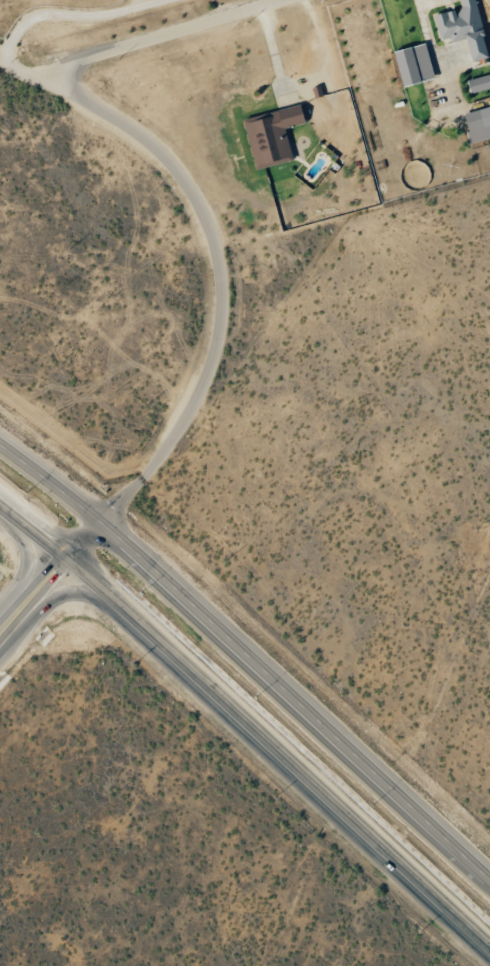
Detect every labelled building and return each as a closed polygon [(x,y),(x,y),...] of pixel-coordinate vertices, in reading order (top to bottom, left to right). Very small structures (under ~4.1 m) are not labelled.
[(440,40),(451,37),(452,42),(468,38),(473,61),(489,57),(477,0),(461,0),(463,9),(435,15),(440,40)] [(404,87),(435,78),(425,43),(394,52),(404,87)] [(467,81),(471,94),(489,89),(489,74),(467,81)] [(257,169),(293,160),(285,128),(305,123),(301,105),(271,112),(272,117),(245,123),(257,169)] [(463,114),(471,143),(489,138),(489,107),(463,114)]
